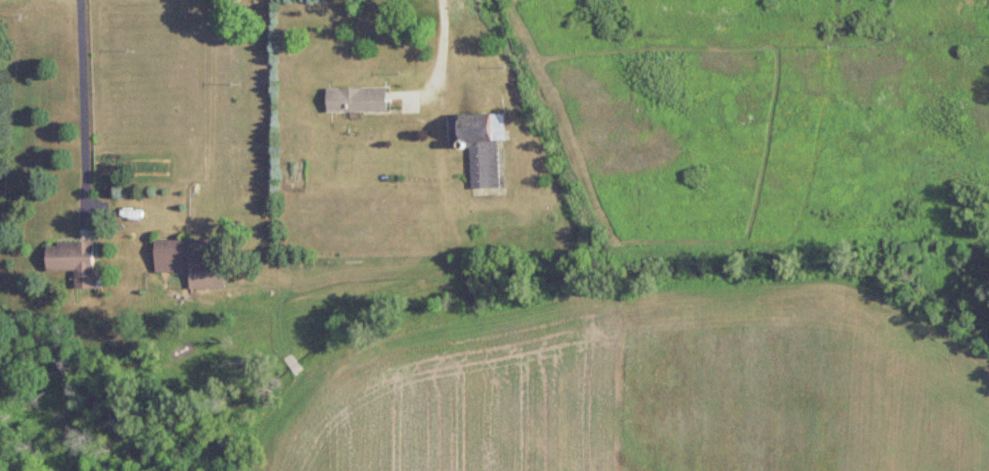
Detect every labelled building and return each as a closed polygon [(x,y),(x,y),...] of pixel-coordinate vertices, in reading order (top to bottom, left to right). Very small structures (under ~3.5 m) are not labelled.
[(327,88),(327,112),(387,112),(387,88),(327,88)] [(504,140),(503,115),(452,116),(453,141),(470,140),(471,189),(501,188),(500,140),(504,140)] [(230,239),(159,239),(159,271),(230,271),(230,239)] [(100,287),(99,241),(50,242),(51,271),(80,270),(80,288),(100,287)]
